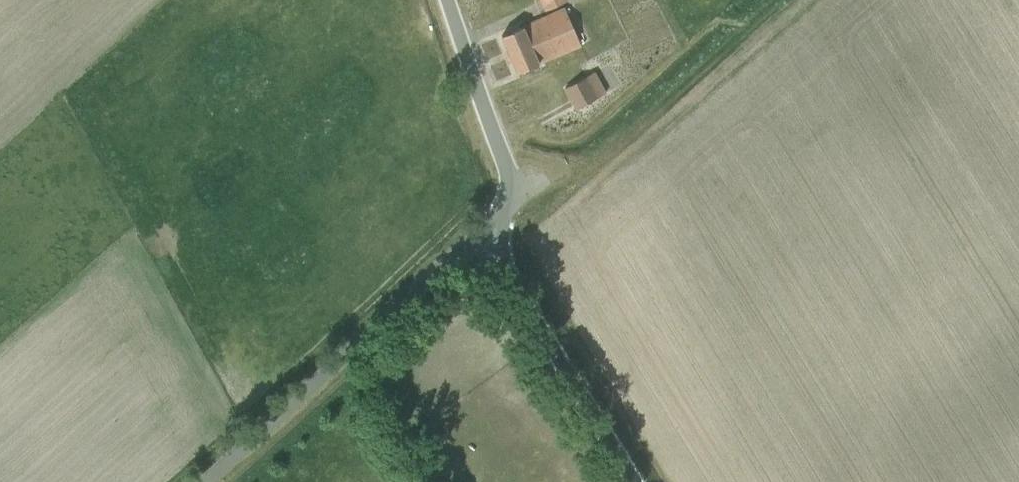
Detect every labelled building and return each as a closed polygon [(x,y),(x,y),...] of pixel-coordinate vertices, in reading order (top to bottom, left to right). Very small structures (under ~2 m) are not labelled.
[(546,10),(567,1),(567,0),(542,0),(546,10)] [(502,35),(518,72),(581,45),(565,8),(502,35)] [(565,88),(577,109),(606,93),(594,72),(565,88)]
